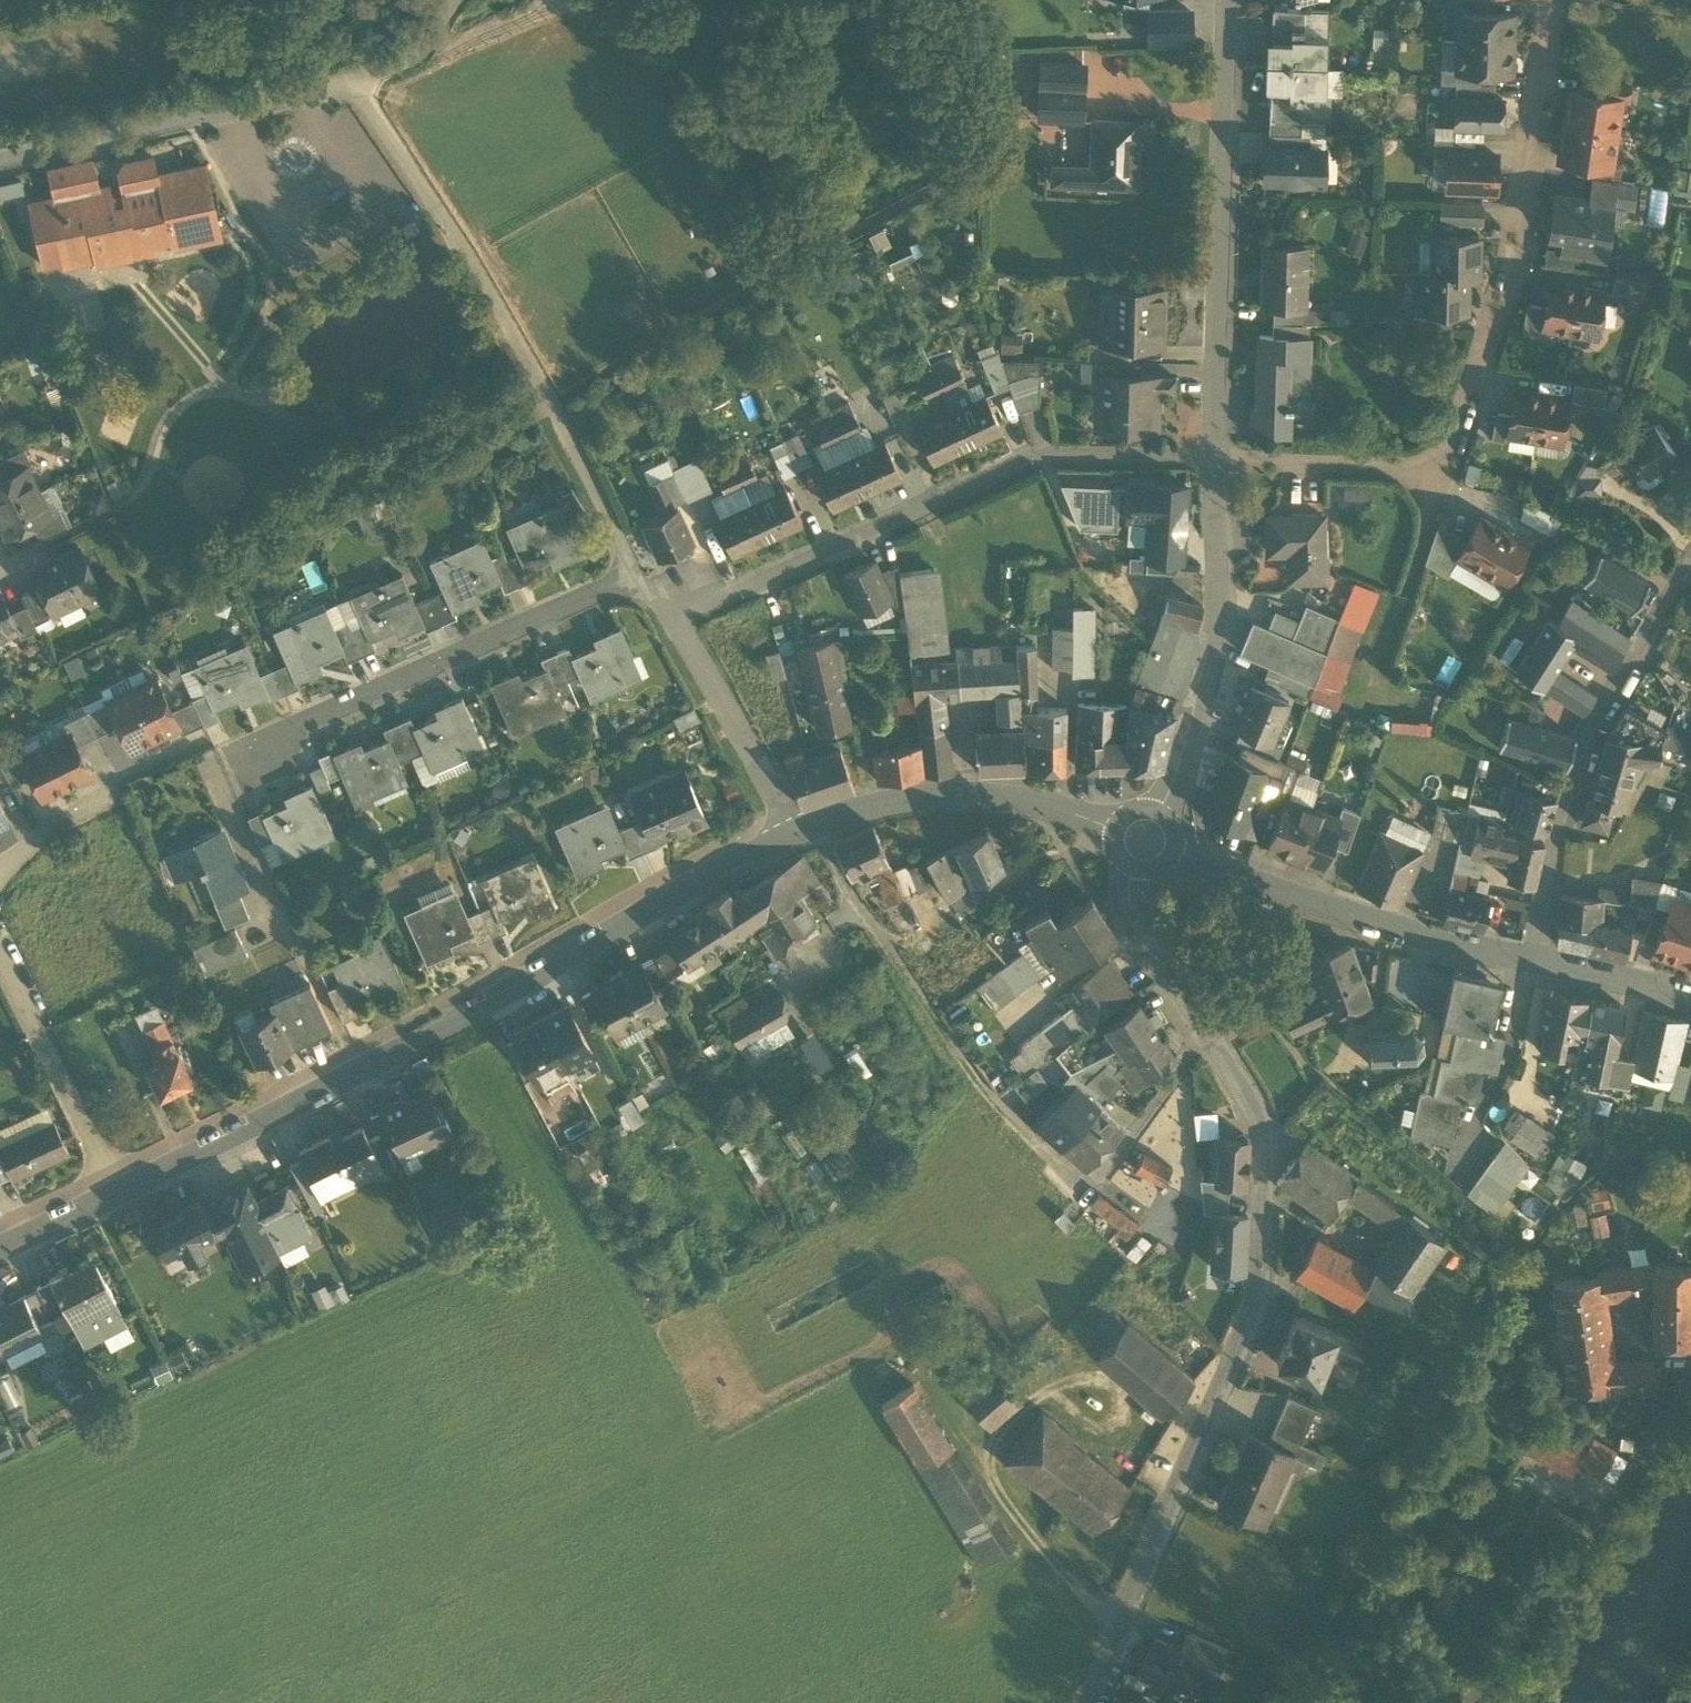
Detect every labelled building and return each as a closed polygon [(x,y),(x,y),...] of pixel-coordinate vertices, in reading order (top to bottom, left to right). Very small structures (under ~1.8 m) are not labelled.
[(1487,0),(1458,0),(1457,11),(1486,12),(1487,0)] [(1190,43),(1190,9),(1149,10),(1149,43),(1190,43)] [(1271,26),(1275,26),(1275,24),(1302,25),(1303,10),(1271,9),(1271,26)] [(1457,11),(1457,38),(1511,40),(1512,13),(1486,12),(1457,11)] [(1275,42),(1274,64),(1326,65),(1327,38),(1302,38),(1302,25),(1275,24),(1275,26),(1275,42)] [(1374,46),(1387,46),(1388,25),(1374,24),(1374,46)] [(1510,71),(1511,40),(1457,38),(1456,68),(1456,69),(1479,70),(1510,71)] [(1274,64),(1275,42),(1264,42),(1263,90),(1273,90),(1274,64)] [(1041,63),(1040,87),(1083,89),(1084,64),(1041,63)] [(1325,97),(1326,65),(1274,64),(1273,90),(1272,105),(1299,106),(1301,106),(1301,97),(1325,97)] [(1440,82),(1455,83),(1478,83),(1479,70),(1456,69),(1456,68),(1440,68),(1440,82)] [(1620,98),(1627,99),(1629,83),(1585,77),(1583,91),(1620,97),(1620,98)] [(1492,84),(1478,83),(1455,83),(1455,96),(1492,97),(1492,84)] [(1039,117),(1082,119),(1083,89),(1040,87),(1039,117)] [(1569,89),(1564,122),(1615,130),(1620,98),(1620,97),(1583,91),(1569,89)] [(1483,126),(1501,127),(1501,97),(1492,97),(1455,96),(1454,96),(1453,125),(1454,125),(1483,126)] [(1269,105),(1269,121),(1300,122),(1301,106),(1299,106),(1272,105),(1269,105)] [(1119,185),(1135,186),(1137,121),(1093,119),(1091,173),(1120,174),(1119,185)] [(1269,121),(1269,133),(1300,134),(1300,122),(1269,121)] [(1610,161),(1615,130),(1564,122),(1559,155),(1579,158),(1610,163),(1610,161)] [(1454,125),(1453,138),(1473,139),(1483,139),(1483,126),(1454,125)] [(1052,153),(1072,153),(1073,127),(1053,127),(1052,153)] [(1309,134),(1300,134),(1269,133),(1268,146),(1308,148),(1309,134)] [(1472,152),(1473,139),(1453,138),(1433,138),(1432,154),(1447,155),(1448,152),(1472,152)] [(1287,183),(1299,183),(1318,183),(1319,148),(1308,148),(1268,146),(1264,146),(1263,181),(1287,182),(1287,183)] [(1468,190),(1477,190),(1480,188),(1494,189),(1495,153),(1472,152),(1448,152),(1447,155),(1447,187),(1466,188),(1468,190)] [(28,205),(42,266),(63,262),(64,266),(94,259),(95,265),(156,252),(154,244),(171,240),(160,187),(159,187),(157,176),(158,176),(154,157),(125,164),(118,174),(122,195),(112,197),(110,187),(100,189),(54,199),(28,205)] [(1577,173),(1594,175),(1616,178),(1618,162),(1610,161),(1610,163),(1579,158),(1577,173)] [(47,171),(54,199),(100,189),(93,160),(47,171)] [(205,165),(158,176),(157,176),(159,187),(160,187),(171,240),(173,248),(221,237),(205,165)] [(1052,183),(1082,184),(1082,172),(1083,166),(1053,166),(1052,183)] [(1091,173),(1082,172),(1082,184),(1119,185),(1120,174),(1091,173)] [(1634,181),(1616,178),(1594,175),(1591,198),(1610,201),(1609,204),(1630,207),(1634,181)] [(1570,252),(1586,254),(1589,239),(1603,241),(1608,237),(1609,230),(1606,226),(1609,204),(1610,201),(1591,198),(1562,194),(1560,209),(1553,208),(1549,233),(1563,235),(1561,248),(1561,251),(1570,252)] [(1440,222),(1480,223),(1481,201),(1441,200),(1440,222)] [(414,221),(402,228),(407,236),(418,230),(414,221)] [(1433,237),(1433,273),(1466,273),(1477,274),(1478,238),(1433,237)] [(892,263),(915,256),(910,241),(887,249),(892,263)] [(1568,265),(1570,252),(1561,251),(1561,248),(1546,246),(1544,262),(1568,265)] [(1273,307),(1301,308),(1301,269),(1305,269),(1305,248),(1265,248),(1264,283),(1262,283),(1262,307),(1273,307)] [(834,283),(839,294),(862,284),(857,272),(834,283)] [(1110,286),(1137,286),(1138,273),(1111,272),(1110,286)] [(1466,291),(1466,273),(1433,273),(1422,272),(1421,307),(1421,309),(1451,309),(1465,309),(1466,291)] [(1544,326),(1569,330),(1576,285),(1550,281),(1546,306),(1543,326),(1544,326)] [(1602,289),(1576,285),(1569,330),(1595,334),(1602,289)] [(1133,344),(1162,345),(1163,287),(1137,286),(1110,286),(1109,320),(1100,320),(1100,343),(1133,344)] [(1606,298),(1604,320),(1614,321),(1616,299),(1606,298)] [(1522,331),(1543,335),(1544,326),(1543,326),(1546,306),(1526,303),(1522,331)] [(1272,322),(1300,322),(1301,308),(1273,307),(1272,322)] [(1411,325),(1451,326),(1451,309),(1421,309),(1421,307),(1411,307),(1411,325)] [(1021,350),(1022,332),(1002,331),(1001,349),(1021,350)] [(1290,410),(1294,410),(1295,404),(1289,404),(1291,358),(1310,358),(1311,336),(1259,335),(1257,404),(1255,404),(1254,411),(1279,411),(1279,407),(1285,408),(1285,410),(1290,410)] [(1100,343),(1100,361),(1129,361),(1132,362),(1133,344),(1100,343)] [(994,392),(1009,386),(1007,380),(1000,358),(997,351),(980,357),(994,392)] [(952,354),(929,364),(934,375),(941,390),(963,380),(964,379),(952,354)] [(1309,411),(1310,358),(1291,358),(1289,404),(1295,404),(1294,410),(1309,411)] [(1129,375),(1129,361),(1100,361),(1093,360),(1093,374),(1129,375)] [(1138,362),(1132,362),(1129,361),(1129,375),(1138,375),(1138,362)] [(913,372),(918,383),(934,375),(929,364),(913,372)] [(1030,370),(1007,380),(1009,386),(1015,406),(1031,400),(1030,370)] [(1099,429),(1140,430),(1140,424),(1159,425),(1160,391),(1174,392),(1175,376),(1138,375),(1129,375),(1093,374),(1092,390),(1100,391),(1099,429)] [(941,390),(934,375),(918,383),(925,398),(941,390)] [(941,390),(950,410),(971,400),(963,380),(941,390)] [(1571,399),(1602,404),(1605,386),(1573,382),(1571,399)] [(1509,433),(1534,437),(1541,392),(1515,388),(1510,413),(1507,433),(1509,433)] [(882,397),(895,424),(911,416),(898,389),(882,397)] [(1091,429),(1099,429),(1100,391),(1092,390),(1091,429)] [(1567,396),(1541,392),(1534,437),(1560,441),(1567,396)] [(985,394),(971,400),(950,410),(967,445),(1002,429),(985,394)] [(829,410),(834,422),(854,413),(848,400),(829,410)] [(1289,434),(1290,410),(1285,410),(1285,408),(1279,407),(1279,411),(1279,434),(1289,434)] [(810,420),(816,431),(834,422),(829,410),(810,420)] [(932,461),(967,445),(950,410),(916,426),(932,461)] [(1254,434),(1279,434),(1279,411),(1254,411),(1254,434)] [(1491,437),(1508,440),(1509,433),(1507,433),(1510,413),(1495,411),(1491,437)] [(512,418),(521,433),(531,427),(522,412),(512,418)] [(861,427),(854,413),(834,422),(840,437),(861,427)] [(840,437),(834,422),(816,431),(822,445),(840,437)] [(866,424),(861,427),(840,437),(850,457),(876,445),(866,424)] [(1623,447),(1640,470),(1650,463),(1652,465),(1672,450),(1654,424),(1623,447)] [(782,441),(795,470),(810,463),(811,462),(806,453),(797,434),(782,441)] [(850,457),(840,437),(822,445),(806,453),(811,462),(810,463),(815,473),(850,457)] [(783,476),(795,470),(782,441),(769,447),(783,476)] [(876,445),(850,457),(866,492),(901,476),(885,441),(876,445)] [(7,476),(25,467),(26,468),(32,465),(24,448),(0,459),(0,460),(7,476)] [(729,460),(734,469),(750,462),(745,452),(729,460)] [(832,508),(866,492),(850,457),(815,473),(832,508)] [(714,481),(719,479),(718,477),(734,469),(729,460),(708,469),(714,481)] [(696,462),(674,472),(687,500),(709,490),(696,462)] [(757,477),(750,462),(734,469),(741,484),(757,477)] [(1650,463),(1640,470),(1645,477),(1655,469),(1652,465),(1650,463)] [(37,491),(26,468),(25,467),(7,476),(0,479),(0,509),(37,491)] [(719,479),(724,491),(725,491),(741,484),(734,469),(718,477),(719,479)] [(688,503),(687,500),(674,472),(663,477),(672,496),(677,508),(688,503)] [(766,472),(757,477),(741,484),(750,504),(775,492),(766,472)] [(649,484),(658,503),(672,496),(663,477),(649,484)] [(1557,507),(1569,514),(1582,493),(1576,493),(1576,478),(1575,478),(1557,507)] [(1576,478),(1576,493),(1582,493),(1599,493),(1599,478),(1576,478)] [(1118,483),(1059,481),(1078,526),(1116,528),(1117,511),(1127,511),(1129,485),(1118,485),(1118,483)] [(1152,528),(1183,531),(1187,486),(1129,482),(1129,485),(1127,511),(1127,513),(1147,514),(1153,521),(1152,528)] [(1344,494),(1370,495),(1371,483),(1345,482),(1344,494)] [(750,504),(741,484),(725,491),(724,491),(711,497),(721,518),(750,504)] [(775,492),(750,504),(767,539),(801,523),(785,488),(775,492)] [(37,491),(0,509),(0,523),(6,536),(31,523),(49,515),(48,513),(37,491)] [(559,504),(569,527),(589,518),(572,491),(556,498),(559,504)] [(502,512),(511,533),(542,519),(539,512),(540,512),(534,498),(502,512)] [(1519,516),(1547,531),(1554,510),(1524,501),(1519,516)] [(559,504),(540,512),(539,512),(542,519),(511,533),(519,551),(518,552),(525,570),(527,569),(559,555),(562,563),(581,555),(569,527),(559,504)] [(732,555),(767,539),(750,504),(721,518),(716,520),(732,555)] [(31,523),(39,540),(42,538),(67,526),(58,508),(48,513),(49,515),(31,523)] [(642,525),(659,560),(694,543),(677,508),(642,525)] [(1127,513),(1127,517),(1147,519),(1148,520),(1146,556),(1150,557),(1152,528),(1153,521),(1147,514),(1127,513)] [(1287,549),(1289,577),(1310,576),(1310,572),(1324,571),(1321,513),(1266,516),(1267,540),(1287,539),(1287,549)] [(1457,555),(1480,569),(1503,530),(1480,516),(1465,541),(1457,555)] [(1424,560),(1446,573),(1457,555),(1465,541),(1436,524),(1424,560)] [(1150,557),(1181,559),(1183,531),(1152,528),(1150,557)] [(1526,543),(1503,530),(1480,569),(1503,582),(1526,543)] [(480,539),(450,553),(453,559),(482,546),(480,539)] [(1267,550),(1287,549),(1287,539),(1267,540),(1267,550)] [(32,568),(53,610),(78,597),(80,601),(100,591),(78,545),(32,568)] [(443,590),(453,611),(454,611),(472,603),(468,595),(500,581),(502,580),(491,557),(488,558),(482,546),(453,559),(450,553),(431,561),(431,562),(443,590)] [(505,591),(518,585),(505,557),(503,552),(491,557),(502,580),(500,581),(505,591)] [(518,552),(505,557),(518,585),(532,579),(527,569),(525,570),(518,552)] [(1600,552),(1582,581),(1631,611),(1649,581),(1600,552)] [(844,574),(861,610),(888,598),(889,597),(878,573),(872,561),(844,574)] [(888,598),(892,608),(902,603),(898,574),(897,564),(878,573),(889,597),(888,598)] [(902,603),(906,631),(943,626),(935,569),(898,574),(902,603)] [(361,623),(369,641),(371,640),(404,626),(406,632),(423,624),(424,624),(415,603),(402,574),(384,581),(388,588),(353,604),(361,623)] [(350,596),(353,604),(388,588),(384,581),(350,596)] [(1175,626),(1179,627),(1187,590),(1169,585),(1160,622),(1175,626)] [(20,593),(26,605),(35,623),(49,617),(34,587),(20,593)] [(443,590),(429,597),(441,625),(457,617),(454,611),(453,611),(443,590)] [(1205,594),(1187,590),(1179,627),(1199,633),(1196,629),(1205,594)] [(16,629),(18,629),(10,613),(0,593),(0,637),(16,629)] [(353,604),(350,596),(338,601),(346,621),(349,627),(361,623),(353,604)] [(426,631),(441,625),(429,597),(415,603),(424,624),(423,624),(426,631)] [(888,598),(861,610),(868,625),(895,613),(892,608),(888,598)] [(1589,610),(1571,599),(1563,611),(1581,622),(1589,610)] [(287,616),(290,623),(291,622),(295,629),(329,614),(325,607),(322,600),(287,616)] [(338,601),(325,607),(329,614),(334,627),(346,621),(338,601)] [(1268,665),(1313,683),(1324,654),(1337,617),(1306,604),(1305,606),(1304,606),(1298,620),(1274,610),(1273,612),(1274,612),(1268,626),(1252,620),(1251,622),(1254,623),(1246,643),(1253,645),(1249,653),(1246,652),(1245,655),(1268,665)] [(37,629),(35,623),(26,605),(10,613),(18,629),(16,629),(20,637),(37,629)] [(1072,641),(1091,641),(1092,609),(1072,608),(1072,626),(1072,641)] [(1631,637),(1589,610),(1581,622),(1596,631),(1623,649),(1631,637)] [(1571,645),(1582,652),(1596,631),(1581,622),(1563,611),(1556,621),(1577,635),(1571,645)] [(287,662),(295,681),(297,680),(314,673),(311,665),(343,651),(345,650),(334,627),(329,614),(295,629),(291,622),(290,623),(273,630),(287,662)] [(1543,689),(1556,668),(1571,645),(1577,635),(1556,621),(1549,616),(1514,670),(1543,689)] [(347,661),(361,655),(349,627),(346,621),(334,627),(345,650),(343,651),(347,661)] [(1160,622),(1155,635),(1170,640),(1175,626),(1160,622)] [(361,623),(349,627),(361,655),(374,649),(371,640),(369,641),(361,623)] [(581,672),(589,690),(622,676),(625,684),(642,676),(621,626),(601,634),(604,642),(573,656),(571,657),(578,674),(581,672)] [(939,664),(1000,659),(999,647),(999,644),(946,649),(943,626),(906,631),(910,666),(939,664)] [(1091,641),(1072,641),(1072,626),(1052,627),(1051,667),(1071,668),(1071,676),(1091,676),(1091,641)] [(1179,627),(1175,626),(1170,640),(1154,687),(1178,696),(1181,697),(1201,635),(1199,633),(1179,627)] [(1623,649),(1596,631),(1582,652),(1611,670),(1623,649)] [(1154,687),(1170,640),(1155,635),(1152,642),(1135,690),(1150,695),(1154,687)] [(800,648),(811,696),(842,689),(839,679),(831,641),(800,648)] [(246,643),(228,651),(230,658),(203,670),(201,671),(209,690),(207,691),(215,710),(247,696),(250,702),(267,694),(269,694),(260,673),(246,643)] [(197,657),(203,670),(230,658),(228,651),(225,644),(197,657)] [(1015,647),(1016,660),(1018,692),(1018,695),(1022,694),(1035,693),(1032,645),(1015,647)] [(568,646),(554,652),(566,679),(578,674),(571,657),(573,656),(568,646)] [(1015,646),(999,647),(1000,659),(1016,660),(1015,647),(1015,646)] [(571,690),(566,679),(554,652),(541,658),(544,667),(546,667),(557,692),(555,693),(556,696),(571,690)] [(778,652),(763,657),(771,683),(785,679),(778,652)] [(1445,681),(1458,658),(1449,653),(1437,677),(1445,681)] [(1344,660),(1324,654),(1313,683),(1333,690),(1344,660)] [(996,694),(1018,692),(1016,660),(1000,659),(939,664),(943,697),(996,694)] [(287,662),(274,668),(284,692),(299,686),(297,680),(295,681),(287,662)] [(943,697),(939,664),(910,666),(914,697),(915,699),(928,698),(943,697)] [(1263,676),(1309,696),(1313,683),(1268,665),(1263,676)] [(491,684),(513,734),(531,726),(527,718),(560,704),(556,696),(555,693),(557,692),(546,667),(544,667),(512,682),(509,676),(491,684)] [(269,699),(284,692),(274,668),(260,673),(269,694),(267,694),(269,699)] [(1544,689),(1557,698),(1569,677),(1556,668),(1544,689)] [(155,676),(131,688),(154,736),(166,730),(165,726),(170,724),(171,725),(177,722),(178,722),(171,709),(155,676)] [(1557,698),(1583,714),(1596,694),(1569,677),(1557,698)] [(1270,742),(1271,742),(1288,702),(1252,686),(1234,727),(1241,729),(1270,742)] [(1135,690),(1129,704),(1172,711),(1173,709),(1172,708),(1178,696),(1154,687),(1150,695),(1135,690)] [(143,742),(154,736),(131,688),(107,700),(119,723),(130,746),(136,742),(136,741),(141,738),(143,742)] [(811,696),(819,732),(850,724),(842,689),(811,696)] [(192,698),(193,699),(203,722),(205,725),(219,719),(215,710),(207,691),(192,698)] [(997,720),(999,720),(1020,718),(1018,695),(1018,692),(996,694),(997,720)] [(1022,694),(1025,739),(1065,739),(1065,708),(1047,708),(1035,708),(1035,693),(1022,694)] [(426,750),(432,763),(464,749),(467,756),(485,748),(463,697),(445,705),(448,712),(415,727),(422,743),(423,742),(426,750)] [(899,744),(920,741),(919,733),(915,699),(914,697),(901,698),(894,699),(899,744)] [(943,697),(928,698),(932,732),(947,730),(943,697)] [(919,733),(932,732),(928,698),(915,699),(919,733)] [(182,732),(203,722),(193,699),(171,709),(178,722),(177,722),(178,724),(182,732)] [(107,700),(98,704),(110,728),(119,723),(107,700)] [(1077,703),(1076,732),(1090,732),(1091,740),(1099,740),(1123,739),(1125,705),(1095,704),(1077,703)] [(97,734),(110,728),(98,704),(85,710),(97,734)] [(1174,711),(1172,711),(1129,704),(1126,739),(1123,766),(1162,764),(1174,711)] [(1606,736),(1659,740),(1666,727),(1624,704),(1606,736)] [(700,720),(694,706),(673,717),(680,730),(700,720)] [(76,745),(97,734),(85,710),(64,721),(70,732),(76,745)] [(1498,747),(1566,767),(1575,736),(1507,716),(1498,747)] [(411,717),(397,723),(412,756),(426,750),(423,742),(422,743),(415,727),(411,717)] [(1021,732),(1020,718),(999,720),(1000,734),(1021,732)] [(396,763),(412,756),(397,723),(383,730),(387,738),(389,737),(396,754),(393,756),(396,763)] [(1690,750),(1690,746),(1690,726),(1686,725),(1679,746),(1690,750)] [(1235,742),(1242,745),(1265,754),(1270,742),(1241,729),(1235,742)] [(953,773),(947,730),(932,732),(919,733),(920,741),(920,745),(924,775),(951,774),(953,773)] [(70,732),(46,744),(66,785),(90,773),(76,745),(70,732)] [(975,736),(978,772),(1023,770),(1021,732),(1000,734),(975,736)] [(1098,767),(1099,740),(1091,740),(1090,732),(1076,732),(1075,766),(1098,767)] [(1612,802),(1616,804),(1640,760),(1658,757),(1659,740),(1606,736),(1589,796),(1594,797),(1612,802)] [(332,753),(355,804),(372,796),(374,795),(371,788),(401,775),(396,763),(393,756),(396,754),(389,737),(387,738),(355,752),(352,744),(332,753)] [(136,742),(130,746),(130,748),(143,742),(141,738),(136,741),(136,742)] [(1064,770),(1065,739),(1025,739),(1028,772),(1064,770)] [(1098,767),(1123,766),(1126,739),(1125,739),(1123,739),(1099,740),(1098,767)] [(42,797),(66,785),(46,744),(23,755),(22,756),(30,772),(42,797)] [(873,753),(878,782),(924,775),(920,745),(900,749),(873,753)] [(1266,772),(1278,777),(1284,761),(1265,754),(1242,745),(1237,759),(1266,771),(1266,772)] [(10,783),(30,772),(22,756),(23,755),(20,748),(0,758),(0,763),(10,783)] [(464,749),(432,763),(438,775),(439,779),(470,765),(467,756),(464,749)] [(318,755),(334,790),(344,786),(328,750),(318,755)] [(422,782),(438,775),(432,763),(426,750),(412,756),(422,782)] [(784,759),(802,809),(851,791),(837,752),(805,763),(802,753),(784,759)] [(1205,812),(1244,828),(1266,772),(1266,771),(1237,759),(1227,755),(1205,812)] [(1302,768),(1284,761),(1278,777),(1270,799),(1284,804),(1286,798),(1288,799),(1298,771),(1301,772),(1302,768)] [(309,770),(319,793),(331,788),(321,765),(309,770)] [(644,819),(651,835),(653,834),(685,820),(688,827),(705,820),(683,770),(666,777),(670,785),(638,799),(646,818),(644,819)] [(407,788),(401,775),(371,788),(374,795),(372,796),(375,802),(407,788)] [(1291,792),(1311,800),(1316,788),(1296,780),(1291,792)] [(276,835),(283,849),(313,835),(316,842),(335,833),(311,783),(293,791),(297,799),(266,814),(264,815),(271,831),(274,830),(276,835)] [(1508,817),(1547,829),(1554,802),(1543,798),(1543,796),(1517,788),(1508,817)] [(1587,821),(1605,826),(1612,802),(1594,797),(1587,821)] [(1284,857),(1291,859),(1311,807),(1288,799),(1286,798),(1284,804),(1267,848),(1285,854),(1284,857)] [(1478,813),(1503,818),(1505,808),(1468,800),(1466,811),(1478,813)] [(1431,834),(1459,841),(1466,811),(1438,805),(1431,834)] [(1329,844),(1347,850),(1359,812),(1342,806),(1337,817),(1339,818),(1329,844)] [(1337,817),(1311,807),(1291,859),(1299,862),(1300,860),(1320,867),(1329,844),(1339,818),(1337,817)] [(248,817),(260,843),(273,837),(276,835),(274,830),(271,831),(264,815),(266,814),(264,809),(248,817)] [(1478,813),(1466,811),(1459,841),(1457,849),(1469,852),(1478,813)] [(556,826),(579,878),(597,870),(594,862),(625,848),(627,848),(619,830),(616,831),(609,812),(578,826),(575,818),(556,826)] [(1482,855),(1510,861),(1516,835),(1499,831),(1503,818),(1478,813),(1469,852),(1482,855)] [(644,819),(631,824),(643,851),(658,845),(653,834),(651,835),(644,819)] [(1396,819),(1389,835),(1421,849),(1428,834),(1396,819)] [(629,857),(643,851),(631,824),(619,830),(627,848),(625,848),(629,857)] [(215,899),(216,901),(238,891),(249,886),(237,858),(234,860),(220,828),(192,840),(194,843),(167,854),(177,878),(201,867),(204,873),(215,899)] [(849,881),(862,875),(871,871),(887,864),(871,829),(834,846),(849,881)] [(1422,850),(1421,849),(1389,835),(1380,831),(1357,888),(1398,906),(1422,850)] [(987,833),(956,848),(961,858),(972,882),(1003,868),(987,833)] [(1543,841),(1516,835),(1510,861),(1506,877),(1533,883),(1543,841)] [(273,837),(260,843),(270,865),(283,859),(273,837)] [(948,864),(961,858),(956,848),(942,854),(948,864)] [(1482,855),(1469,852),(1457,849),(1453,867),(1463,870),(1478,873),(1482,855)] [(926,862),(946,898),(963,889),(948,864),(942,854),(926,862)] [(493,904),(500,921),(501,920),(534,906),(537,913),(556,905),(533,855),(515,863),(519,871),(487,885),(495,903),(493,904)] [(796,874),(807,893),(819,886),(802,859),(791,865),(796,874)] [(895,881),(903,899),(916,892),(903,863),(890,870),(895,881)] [(873,877),(879,888),(895,881),(890,870),(887,864),(871,871),(873,877)] [(782,872),(786,880),(796,874),(791,865),(782,872)] [(1452,874),(1462,876),(1463,870),(1453,867),(1452,874)] [(873,877),(871,871),(862,875),(865,881),(873,877)] [(769,915),(797,898),(786,880),(782,872),(753,888),(769,915)] [(199,906),(215,899),(204,873),(188,880),(199,906)] [(807,893),(796,874),(786,880),(797,898),(800,896),(800,897),(807,893)] [(1634,876),(1633,882),(1660,885),(1634,876)] [(418,894),(422,904),(425,911),(457,897),(449,880),(418,894)] [(1668,907),(1671,897),(1675,884),(1662,880),(1660,885),(1654,902),(1668,907)] [(903,899),(895,881),(879,888),(887,906),(903,899)] [(1654,902),(1660,885),(1633,882),(1631,890),(1630,894),(1628,902),(1653,905),(1654,902)] [(1675,884),(1671,897),(1690,903),(1690,889),(1675,884)] [(1603,899),(1620,901),(1621,889),(1598,887),(1597,898),(1603,899)] [(729,941),(756,923),(755,922),(769,915),(753,888),(734,900),(729,892),(706,906),(711,913),(729,941)] [(1442,920),(1482,929),(1489,897),(1449,888),(1442,920)] [(1631,890),(1621,889),(1620,901),(1621,901),(1623,893),(1630,894),(1631,890)] [(214,902),(225,927),(249,916),(238,891),(216,901),(214,902)] [(952,905),(962,916),(983,905),(977,893),(952,905)] [(1524,923),(1529,898),(1506,893),(1501,919),(1524,923)] [(1628,902),(1630,894),(1623,893),(1621,901),(1628,902)] [(1602,915),(1603,899),(1597,898),(1559,895),(1557,923),(1588,926),(1590,914),(1602,915)] [(797,898),(769,915),(755,922),(756,923),(762,933),(776,957),(792,947),(793,943),(791,939),(816,924),(800,897),(800,896),(797,898)] [(404,912),(427,963),(445,955),(442,946),(473,932),(475,932),(468,915),(465,916),(457,897),(425,911),(422,904),(404,912)] [(1090,897),(1056,921),(1053,923),(1079,963),(1117,937),(1090,897)] [(1679,960),(1690,925),(1690,903),(1671,897),(1668,907),(1663,922),(1655,945),(1653,952),(1679,960)] [(1649,917),(1663,922),(1668,907),(1654,902),(1653,905),(1649,917)] [(493,904),(480,910),(491,936),(506,930),(501,920),(500,921),(493,904)] [(1025,925),(1033,937),(1052,965),(1059,977),(1079,963),(1053,923),(1056,921),(1048,909),(1025,925)] [(478,942),(491,936),(480,910),(468,915),(475,932),(473,932),(478,942)] [(699,961),(729,941),(711,913),(698,921),(697,918),(668,937),(674,945),(685,962),(686,961),(695,955),(699,961)] [(1585,949),(1588,950),(1594,921),(1601,923),(1602,915),(1590,914),(1588,926),(1557,923),(1555,942),(1585,949)] [(1641,940),(1655,945),(1663,922),(1649,917),(1641,940)] [(1588,950),(1624,958),(1630,929),(1601,923),(1594,921),(1588,950)] [(1679,960),(1690,964),(1690,925),(1679,960)] [(193,948),(205,973),(247,954),(235,929),(193,948)] [(339,984),(350,1007),(352,1006),(384,991),(387,998),(406,989),(380,934),(362,942),(368,954),(336,969),(343,982),(339,984)] [(1040,973),(1052,965),(1033,937),(1019,946),(1023,952),(1024,951),(1040,973)] [(1350,944),(1326,952),(1340,983),(1341,985),(1362,978),(1360,972),(1350,944)] [(674,945),(654,959),(668,981),(683,971),(686,961),(685,962),(674,945)] [(992,1011),(992,1012),(1041,975),(1040,973),(1024,951),(1023,952),(1006,965),(976,988),(993,1010),(992,1011)] [(1319,992),(1340,983),(1326,952),(1305,959),(1319,992)] [(654,989),(668,981),(654,959),(641,966),(654,989)] [(1062,1013),(1078,1034),(1132,991),(1108,959),(1073,986),(1082,998),(1084,1002),(1077,1007),(1074,1004),(1062,1013)] [(1360,972),(1362,978),(1375,977),(1376,962),(1369,963),(1367,972),(1360,972)] [(623,973),(616,977),(640,1021),(664,1008),(654,989),(641,966),(624,975),(623,973)] [(1453,968),(1451,978),(1499,989),(1501,980),(1453,968)] [(275,984),(281,997),(310,982),(301,971),(275,984)] [(617,1034),(640,1021),(616,977),(610,980),(611,982),(594,991),(607,1015),(617,1034)] [(1362,978),(1341,985),(1340,983),(1319,992),(1321,998),(1318,999),(1287,1019),(1293,1032),(1329,1016),(1370,1000),(1362,978)] [(1489,1030),(1499,989),(1451,978),(1440,1021),(1442,1021),(1456,1024),(1489,1031),(1489,1030)] [(285,1013),(299,1043),(317,1034),(315,1029),(329,1022),(310,982),(281,997),(276,999),(281,1009),(283,1014),(285,1013)] [(328,989),(343,1022),(356,1015),(352,1006),(350,1007),(339,984),(328,989)] [(1581,1038),(1582,1037),(1590,999),(1545,989),(1537,1029),(1543,1031),(1539,1049),(1560,1054),(1564,1035),(1581,1038)] [(578,1000),(591,1023),(607,1015),(594,991),(578,1000)] [(755,1011),(765,1030),(785,1019),(788,1006),(783,995),(755,1011)] [(1082,998),(1074,1004),(1077,1007),(1084,1002),(1082,998)] [(1623,1006),(1590,999),(1582,1037),(1593,1039),(1613,1043),(1615,1043),(1623,1006)] [(136,1015),(143,1031),(164,1022),(156,1005),(136,1015)] [(237,1013),(244,1027),(259,1019),(252,1005),(237,1013)] [(1103,1028),(1127,1061),(1160,1037),(1152,1025),(1147,1017),(1139,1005),(1103,1028)] [(567,1006),(543,1020),(568,1066),(592,1053),(567,1006)] [(281,1009),(275,1012),(292,1047),(299,1043),(285,1013),(283,1014),(281,1009)] [(1162,1019),(1156,1010),(1147,1017),(1152,1025),(1162,1019)] [(1629,1068),(1673,1078),(1677,1061),(1686,1020),(1642,1010),(1629,1068)] [(275,1012),(259,1019),(244,1027),(240,1028),(257,1064),(275,1055),(292,1047),(275,1012)] [(1021,1052),(1033,1069),(1078,1034),(1062,1013),(1018,1048),(1021,1052)] [(536,1075),(540,1083),(568,1066),(543,1020),(514,1035),(516,1040),(536,1075)] [(1442,1021),(1434,1054),(1440,1055),(1448,1057),(1456,1024),(1442,1021)] [(143,1031),(152,1050),(173,1041),(164,1022),(143,1031)] [(1408,1132),(1448,1142),(1459,1098),(1474,1102),(1482,1067),(1494,1070),(1503,1033),(1489,1030),(1489,1031),(1456,1024),(1448,1057),(1440,1055),(1432,1090),(1422,1088),(1419,1087),(1408,1132)] [(1367,1058),(1368,1061),(1370,1061),(1369,1057),(1378,1057),(1378,1060),(1381,1060),(1381,1057),(1389,1056),(1389,1060),(1392,1060),(1392,1056),(1402,1056),(1402,1059),(1405,1059),(1405,1055),(1414,1055),(1416,1057),(1418,1056),(1416,1054),(1421,1047),(1423,1049),(1424,1047),(1424,1035),(1422,1033),(1420,1035),(1413,1029),(1415,1026),(1412,1025),(1411,1028),(1403,1029),(1403,1026),(1400,1026),(1400,1029),(1392,1030),(1391,1027),(1389,1027),(1389,1030),(1380,1030),(1380,1028),(1378,1028),(1378,1031),(1369,1032),(1369,1029),(1366,1029),(1367,1037),(1363,1037),(1363,1039),(1367,1039),(1367,1051),(1363,1051),(1364,1053),(1367,1053),(1367,1058)] [(1173,1058),(1160,1037),(1127,1061),(1122,1064),(1129,1074),(1137,1085),(1173,1058)] [(1597,1080),(1605,1082),(1606,1076),(1612,1051),(1613,1043),(1593,1039),(1586,1072),(1598,1075),(1597,1080)] [(505,1046),(525,1082),(536,1075),(516,1040),(505,1046)] [(179,1054),(173,1041),(152,1050),(158,1064),(179,1054)] [(1056,1053),(1063,1062),(1075,1052),(1077,1051),(1070,1042),(1056,1053)] [(1606,1076),(1622,1080),(1627,1054),(1612,1051),(1606,1076)] [(1009,1060),(1022,1078),(1033,1069),(1021,1052),(1009,1060)] [(1070,1072),(1085,1065),(1075,1052),(1063,1062),(1070,1072)] [(1113,1052),(1111,1052),(1085,1065),(1070,1072),(1099,1092),(1108,1098),(1129,1074),(1122,1064),(1113,1052)] [(1431,1053),(1422,1088),(1432,1090),(1440,1055),(1434,1054),(1431,1053)] [(147,1069),(159,1096),(191,1081),(179,1054),(158,1064),(147,1069)] [(1677,1061),(1673,1078),(1670,1088),(1669,1095),(1682,1098),(1690,1065),(1677,1061)] [(401,1082),(405,1091),(435,1081),(429,1065),(412,1067),(401,1082)] [(1664,1087),(1670,1088),(1673,1078),(1629,1068),(1627,1078),(1645,1082),(1640,1103),(1660,1107),(1664,1087)] [(1047,1083),(1036,1069),(1014,1087),(1025,1101),(1047,1083)] [(1060,1086),(1072,1094),(1076,1089),(1091,1102),(1099,1092),(1070,1072),(1060,1086)] [(1040,1128),(1062,1150),(1081,1129),(1099,1110),(1091,1102),(1076,1089),(1072,1094),(1040,1128)] [(383,1112),(398,1141),(418,1132),(423,1143),(435,1137),(437,1141),(452,1133),(445,1117),(441,1119),(427,1092),(405,1102),(402,1097),(381,1107),(383,1111),(383,1112)] [(55,1122),(47,1106),(0,1128),(0,1148),(55,1122)] [(1502,1126),(1513,1134),(1527,1114),(1516,1106),(1502,1126)] [(1099,1110),(1081,1129),(1105,1152),(1123,1131),(1099,1110)] [(371,1118),(381,1137),(386,1147),(397,1141),(398,1141),(383,1112),(371,1118)] [(1194,1114),(1196,1138),(1211,1136),(1219,1136),(1216,1112),(1194,1114)] [(1508,1142),(1527,1162),(1550,1131),(1527,1114),(1513,1134),(1508,1142)] [(11,1175),(43,1161),(44,1163),(68,1151),(55,1122),(0,1148),(0,1151),(1,1154),(11,1175)] [(1085,1173),(1105,1152),(1081,1129),(1062,1150),(1085,1173)] [(302,1161),(319,1194),(347,1180),(349,1185),(380,1169),(368,1144),(361,1130),(331,1145),(328,1138),(298,1154),(302,1161)] [(426,1148),(423,1143),(418,1132),(398,1141),(397,1141),(411,1168),(422,1162),(416,1152),(426,1148)] [(1211,1136),(1208,1180),(1215,1181),(1218,1139),(1219,1140),(1219,1136),(1211,1136)] [(394,1162),(386,1147),(381,1137),(368,1144),(380,1169),(394,1162)] [(1465,1190),(1491,1211),(1527,1162),(1508,1142),(1504,1138),(1465,1190)] [(1229,1183),(1245,1184),(1245,1183),(1248,1142),(1219,1140),(1218,1139),(1215,1181),(1215,1182),(1229,1183)] [(1276,1182),(1329,1219),(1346,1194),(1358,1178),(1305,1141),(1276,1182)] [(1560,1148),(1550,1168),(1576,1183),(1587,1163),(1560,1148)] [(1,1154),(0,1154),(0,1181),(11,1175),(1,1154)] [(1134,1171),(1163,1184),(1166,1180),(1173,1170),(1144,1155),(1134,1171)] [(303,1192),(315,1216),(327,1210),(319,1194),(302,1161),(290,1167),(303,1192)] [(1346,1194),(1374,1213),(1386,1197),(1358,1178),(1346,1194)] [(1203,1214),(1216,1215),(1216,1213),(1227,1214),(1228,1198),(1229,1183),(1215,1182),(1215,1181),(1208,1180),(1200,1179),(1200,1181),(1201,1196),(1203,1214)] [(243,1269),(278,1251),(254,1205),(246,1189),(203,1210),(216,1233),(215,1234),(220,1244),(228,1240),(243,1269)] [(286,1189),(254,1205),(278,1251),(301,1239),(309,1235),(286,1189)] [(1091,1207),(1120,1228),(1128,1217),(1098,1196),(1091,1207)] [(1374,1213),(1397,1230),(1408,1214),(1386,1197),(1374,1213)] [(200,1241),(215,1234),(216,1233),(203,1210),(199,1202),(150,1227),(166,1258),(183,1250),(188,1261),(206,1252),(200,1241)] [(1054,1220),(1066,1233),(1075,1224),(1063,1212),(1054,1220)] [(1212,1269),(1243,1271),(1245,1249),(1246,1230),(1247,1215),(1227,1214),(1216,1213),(1216,1215),(1212,1269)] [(1397,1230),(1372,1264),(1408,1290),(1444,1239),(1408,1214),(1397,1230)] [(1350,1303),(1360,1286),(1369,1268),(1315,1238),(1296,1272),(1350,1303)] [(301,1239),(278,1251),(285,1266),(309,1254),(301,1239)] [(183,1250),(166,1258),(172,1270),(188,1261),(183,1250)] [(1595,1270),(1595,1275),(1597,1288),(1605,1287),(1606,1295),(1652,1287),(1652,1262),(1644,1261),(1595,1270)] [(1652,1262),(1652,1287),(1652,1338),(1690,1339),(1690,1262),(1652,1262)] [(93,1314),(92,1312),(115,1301),(96,1264),(74,1275),(72,1271),(51,1282),(66,1312),(73,1324),(93,1314)] [(1372,1264),(1369,1268),(1360,1286),(1393,1310),(1408,1290),(1372,1264)] [(1552,1278),(1556,1307),(1599,1301),(1598,1296),(1597,1288),(1595,1275),(1552,1278)] [(51,1282),(37,1289),(52,1319),(66,1312),(51,1282)] [(343,1283),(327,1291),(333,1302),(334,1305),(349,1298),(343,1283)] [(319,1309),(333,1302),(327,1291),(325,1285),(311,1291),(319,1309)] [(39,1326),(52,1319),(37,1289),(24,1296),(39,1326)] [(1095,1357),(1127,1320),(1099,1295),(1066,1332),(1095,1357)] [(1,1352),(4,1351),(39,1333),(42,1331),(39,1326),(24,1296),(0,1308),(0,1350),(1,1352)] [(93,1314),(73,1324),(73,1326),(81,1340),(124,1318),(115,1301),(92,1312),(93,1314)] [(1556,1307),(1560,1333),(1603,1327),(1599,1301),(1556,1307)] [(73,1326),(73,1324),(66,1312),(52,1319),(60,1333),(73,1326)] [(1276,1363),(1317,1379),(1325,1359),(1332,1362),(1337,1349),(1343,1334),(1295,1315),(1288,1333),(1288,1332),(1283,1344),(1284,1344),(1276,1363)] [(124,1318),(81,1340),(84,1346),(103,1336),(127,1323),(124,1318)] [(60,1333),(52,1319),(39,1326),(42,1331),(39,1333),(46,1348),(49,1353),(66,1344),(60,1333)] [(1095,1357),(1162,1415),(1195,1378),(1127,1320),(1095,1357)] [(134,1337),(127,1323),(103,1336),(110,1350),(134,1337)] [(1562,1345),(1564,1359),(1606,1352),(1603,1327),(1560,1333),(1561,1338),(1562,1345)] [(46,1348),(39,1333),(4,1351),(11,1366),(46,1348)] [(1337,1349),(1359,1358),(1365,1342),(1343,1334),(1337,1349)] [(1567,1385),(1611,1382),(1607,1359),(1606,1352),(1564,1359),(1564,1362),(1567,1385)] [(1653,1357),(1607,1359),(1611,1382),(1654,1380),(1653,1357)] [(165,1358),(149,1365),(157,1383),(173,1376),(165,1358)] [(966,1402),(988,1428),(1019,1401),(998,1374),(966,1402)] [(0,1379),(0,1396),(6,1407),(21,1399),(9,1375),(0,1379)] [(881,1404),(920,1467),(952,1447),(914,1384),(881,1404)] [(1286,1395),(1272,1429),(1272,1430),(1267,1440),(1288,1449),(1287,1451),(1294,1455),(1300,1442),(1300,1441),(1315,1407),(1286,1395)] [(11,1417),(18,1430),(29,1425),(22,1411),(11,1417)] [(1004,1464),(1050,1499),(1086,1454),(1088,1451),(1044,1416),(1004,1464)] [(1524,1446),(1535,1453),(1551,1426),(1539,1419),(1524,1446)] [(29,1425),(18,1430),(26,1446),(39,1440),(30,1424),(29,1425)] [(1562,1433),(1551,1426),(1535,1453),(1547,1460),(1562,1433)] [(1217,1501),(1258,1519),(1266,1500),(1287,1451),(1288,1449),(1267,1440),(1246,1431),(1217,1501)] [(1574,1440),(1562,1433),(1547,1460),(1558,1466),(1574,1440)] [(0,1437),(0,1454),(13,1448),(7,1434),(0,1437)] [(1592,1435),(1585,1446),(1577,1462),(1588,1468),(1604,1441),(1592,1435)] [(1585,1446),(1574,1440),(1558,1466),(1570,1473),(1577,1462),(1585,1446)] [(1615,1448),(1604,1441),(1588,1468),(1600,1475),(1615,1448)] [(920,1467),(956,1526),(989,1506),(991,1505),(955,1445),(952,1447),(920,1467)] [(1050,1499),(1094,1534),(1130,1490),(1086,1454),(1050,1499)] [(1272,1502),(1266,1500),(1258,1519),(1264,1521),(1272,1502)] [(1015,1544),(991,1505),(989,1506),(1013,1545),(1015,1544)] [(956,1526),(979,1565),(1013,1545),(989,1506),(956,1526)] [(1524,1528),(1537,1535),(1542,1527),(1529,1520),(1524,1528)] [(1172,1678),(1183,1683),(1192,1661),(1195,1654),(1181,1649),(1154,1637),(1139,1672),(1164,1682),(1172,1678)]
